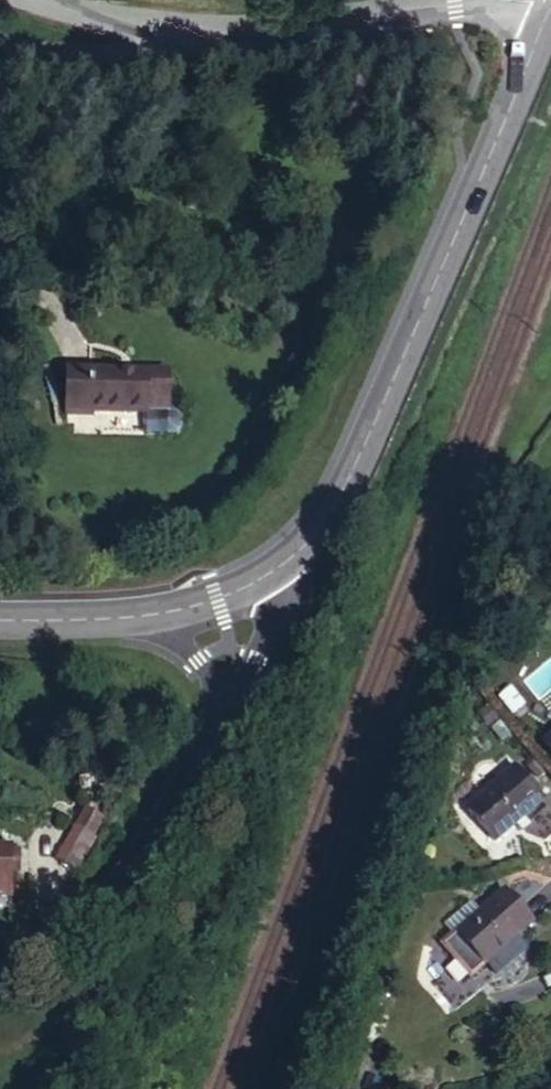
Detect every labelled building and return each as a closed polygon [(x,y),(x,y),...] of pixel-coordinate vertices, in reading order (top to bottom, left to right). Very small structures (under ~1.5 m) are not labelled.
[(168,373),(68,372),(67,411),(145,412),(144,434),(175,435),(180,430),(180,419),(175,413),(167,413),(168,373)] [(543,743),(550,752),(550,736),(543,743)] [(493,842),(542,800),(514,768),(465,810),(493,842)] [(86,847),(90,840),(74,831),(70,838),(86,847)] [(74,869),(86,847),(70,838),(57,860),(74,869)] [(10,852),(0,852),(0,899),(9,899),(10,852)] [(515,938),(531,924),(504,891),(449,938),(448,950),(470,977),(484,964),(495,977),(525,950),(515,938)]
